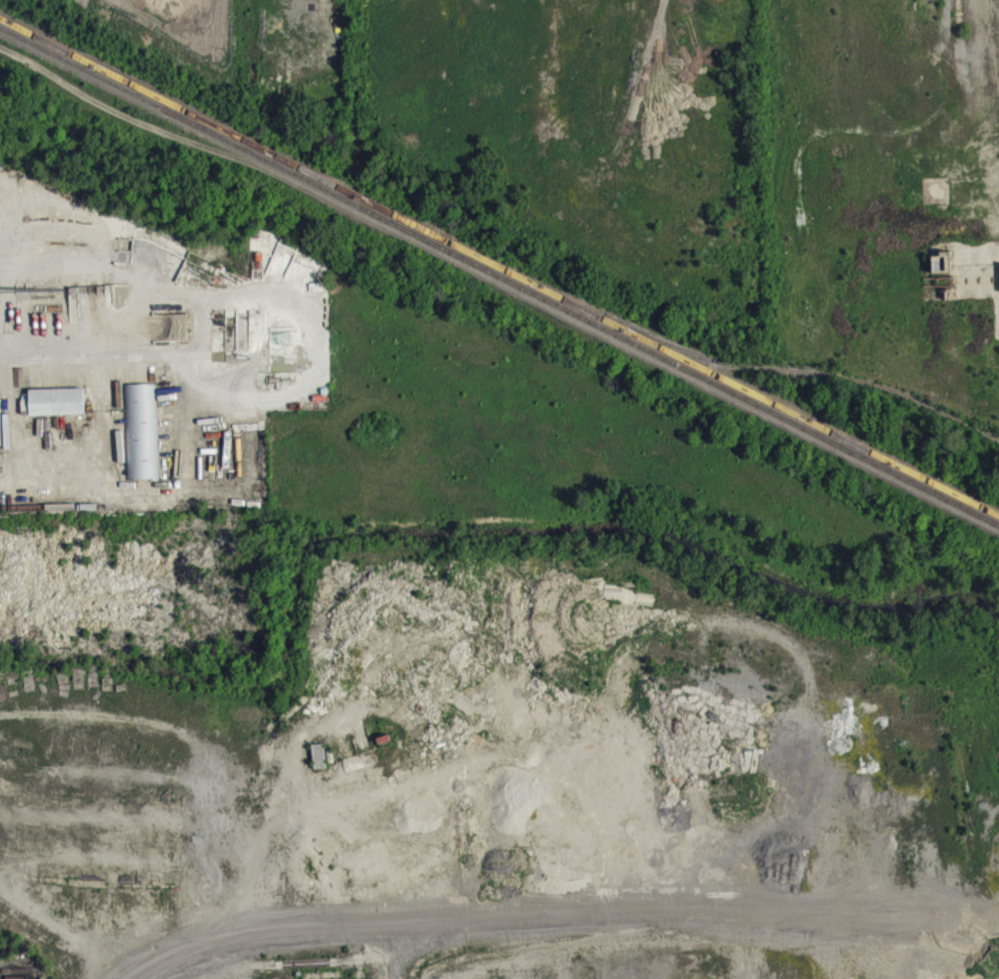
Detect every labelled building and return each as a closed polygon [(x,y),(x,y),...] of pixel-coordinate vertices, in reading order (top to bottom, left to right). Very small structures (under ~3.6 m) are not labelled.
[(160,488),(158,393),(125,394),(127,488),(160,488)] [(31,425),(86,423),(85,397),(31,399),(31,425)] [(327,778),(326,754),(315,754),(315,779),(327,778)]
